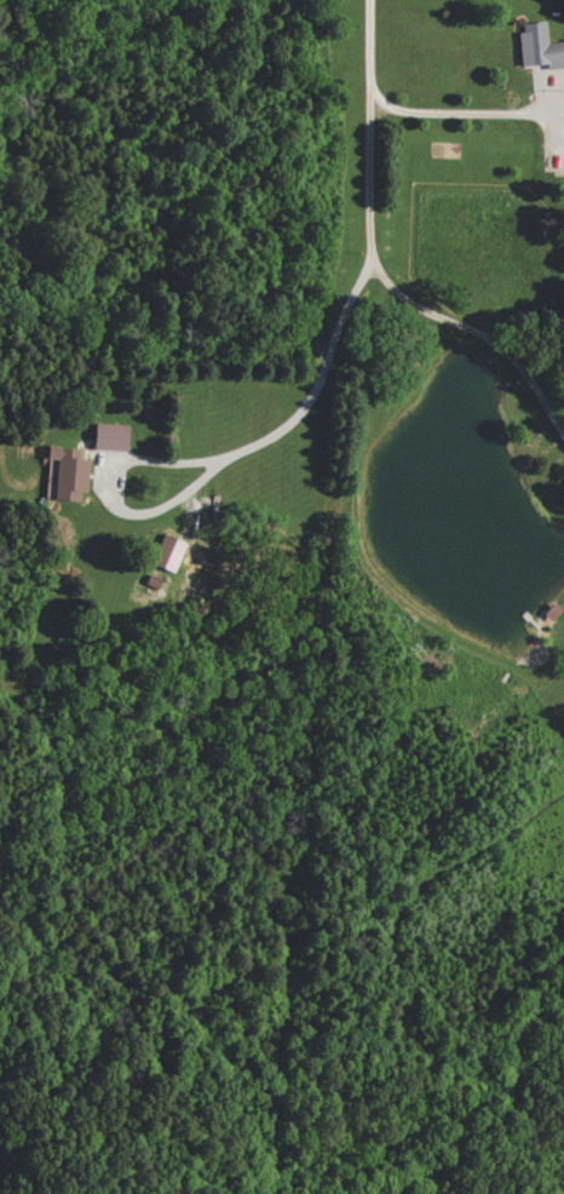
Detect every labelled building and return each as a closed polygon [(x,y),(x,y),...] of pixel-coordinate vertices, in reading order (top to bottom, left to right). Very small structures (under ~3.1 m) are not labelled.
[(544,63),(545,69),(563,67),(563,40),(546,41),(544,20),(516,22),(520,65),(544,63)] [(123,451),(124,424),(90,423),(90,450),(123,451)] [(54,459),(50,499),(81,501),(85,459),(77,458),(78,448),(44,445),(43,458),(54,459)] [(173,573),(184,542),(159,533),(148,564),(173,573)]
